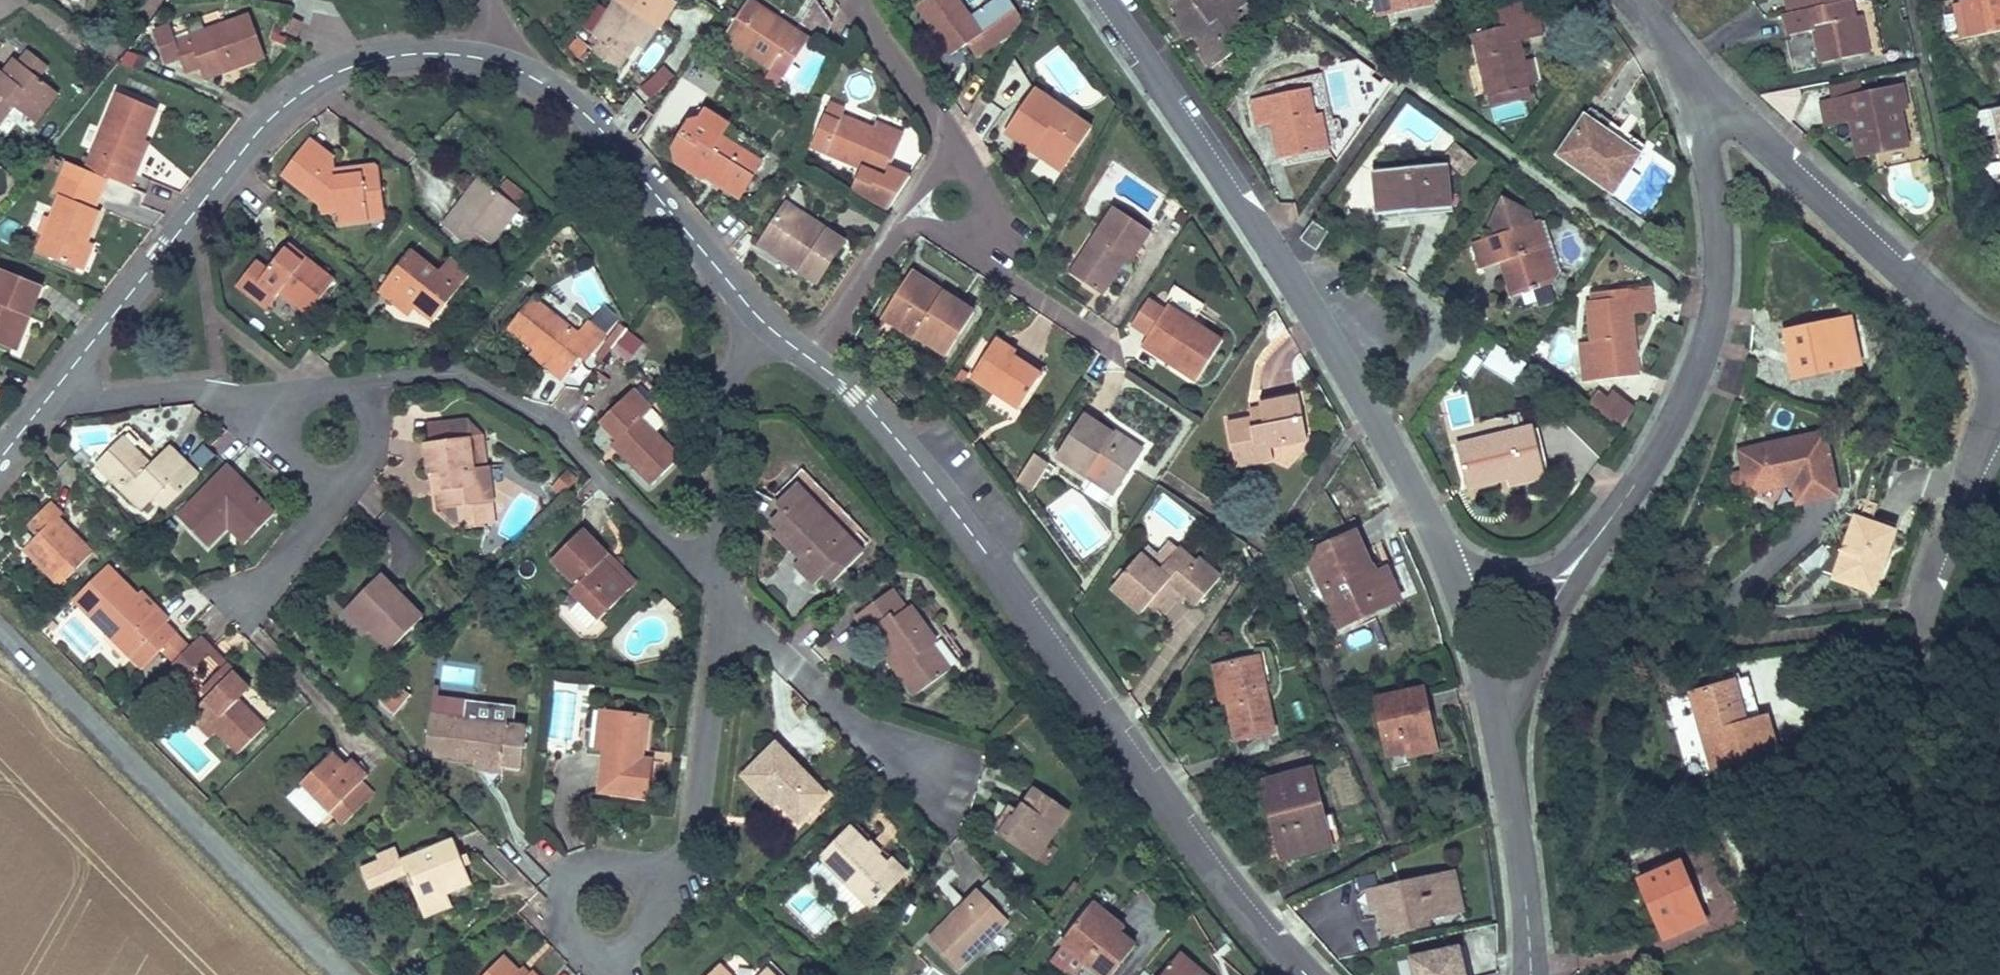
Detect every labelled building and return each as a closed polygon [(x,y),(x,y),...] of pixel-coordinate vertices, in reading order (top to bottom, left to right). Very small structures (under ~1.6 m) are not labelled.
[(652,26),(614,0),(591,34),(599,40),(591,52),(619,70),(627,58),(630,60),(638,47),(652,26)] [(614,0),(652,26),(659,30),(678,3),(673,0),(614,0)] [(752,0),(748,0),(723,38),(771,69),(779,57),(792,65),(810,38),(752,0)] [(825,41),(833,23),(816,0),(814,0),(797,26),(825,41)] [(915,7),(950,56),(967,44),(984,33),(972,16),(960,0),(925,0),(915,7)] [(984,33),(1017,9),(1011,0),(994,0),(972,16),(984,33)] [(1169,3),(1178,16),(1172,20),(1187,41),(1192,37),(1199,47),(1196,49),(1210,70),(1234,54),(1224,41),(1245,26),(1241,20),(1261,6),(1257,0),(1173,0),(1169,3)] [(1438,5),(1437,0),(1374,0),(1378,18),(1438,5)] [(1472,34),(1485,95),(1489,95),(1523,87),(1518,62),(1526,60),(1522,40),(1545,35),(1538,0),(1511,0),(1496,3),(1501,28),(1472,34)] [(1855,0),(1789,0),(1791,14),(1851,3),(1855,3),(1855,0)] [(1955,5),(1962,39),(1990,32),(1983,0),(1964,0),(1960,1),(1961,4),(1955,5)] [(1990,32),(1999,30),(1999,0),(1983,0),(1990,32)] [(1861,54),(1851,3),(1791,14),(1784,16),(1788,36),(1811,32),(1817,62),(1861,54)] [(977,59),(1027,23),(1017,9),(984,33),(967,44),(977,59)] [(250,14),(176,40),(170,24),(153,30),(165,66),(181,61),(186,76),(201,70),(210,67),(214,78),(266,60),(250,14)] [(308,26),(294,20),(288,35),(302,41),(308,26)] [(659,30),(652,26),(638,47),(645,52),(659,30)] [(27,50),(18,62),(39,79),(48,67),(27,50)] [(148,60),(128,51),(122,64),(143,72),(148,60)] [(784,77),(792,65),(779,57),(771,69),(784,77)] [(14,59),(2,73),(0,76),(0,126),(15,108),(36,125),(60,95),(39,79),(18,62),(14,59)] [(1538,84),(1532,59),(1526,60),(1518,62),(1523,87),(1530,86),(1538,84)] [(665,66),(637,87),(647,101),(676,80),(665,66)] [(201,70),(205,81),(214,78),(210,67),(201,70)] [(1010,67),(992,99),(1015,112),(1033,80),(1010,67)] [(1833,101),(1865,95),(1862,81),(1831,87),(1833,101)] [(1094,125),(1037,86),(1010,125),(1038,144),(1046,132),(1075,152),(1094,125)] [(1523,87),(1489,95),(1491,106),(1532,97),(1530,86),(1523,87)] [(1833,101),(1822,103),(1826,128),(1850,123),(1857,161),(1911,151),(1905,116),(1912,115),(1907,87),(1865,95),(1833,101)] [(1312,88),(1250,100),(1256,127),(1271,124),(1278,159),(1331,149),(1324,113),(1317,114),(1312,88)] [(116,93),(84,168),(132,188),(140,170),(134,168),(146,141),(159,111),(116,93)] [(846,107),(830,101),(811,150),(860,169),(851,193),(886,214),(913,175),(891,166),(903,138),(874,127),(843,115),(846,107)] [(987,138),(1001,110),(988,103),(974,131),(987,138)] [(689,119),(670,148),(674,164),(704,183),(706,180),(740,202),(765,162),(724,136),(732,124),(706,107),(699,117),(689,119)] [(1970,114),(1975,138),(1998,133),(1993,109),(1970,114)] [(1585,119),(1562,155),(1619,196),(1645,157),(1585,119)] [(876,121),(874,127),(903,138),(905,132),(876,121)] [(316,132),(310,138),(339,161),(345,154),(316,132)] [(1038,144),(1068,164),(1075,152),(1046,132),(1038,144)] [(332,206),(345,204),(348,217),(377,213),(375,199),(390,198),(389,180),(371,182),(369,160),(341,162),(339,161),(310,138),(289,166),(322,191),(329,190),(332,206)] [(151,143),(146,141),(134,168),(140,170),(151,143)] [(1442,157),(1463,176),(1476,161),(1456,143),(1442,157)] [(55,157),(43,158),(45,170),(56,169),(55,157)] [(386,158),(369,160),(371,182),(389,180),(386,158)] [(35,251),(78,269),(89,243),(102,213),(96,211),(104,193),(95,189),(100,177),(66,162),(53,192),(59,195),(49,219),(44,217),(37,233),(42,235),(35,251)] [(1449,163),(1373,171),(1377,213),(1453,206),(1449,163)] [(528,201),(491,172),(479,190),(474,186),(460,204),(483,223),(474,235),(491,248),(528,201)] [(1541,220),(1536,222),(1532,210),(1502,195),(1487,225),(1490,236),(1471,243),(1479,269),(1499,263),(1510,297),(1554,283),(1559,275),(1541,220)] [(1187,205),(1175,196),(1168,206),(1180,215),(1187,205)] [(377,213),(392,212),(390,198),(375,199),(377,213)] [(1121,201),(1077,266),(1103,286),(1126,253),(1134,258),(1137,260),(1159,227),(1121,201)] [(808,215),(787,202),(780,212),(801,226),(808,215)] [(450,216),(474,235),(483,223),(460,204),(450,216)] [(817,286),(847,242),(808,215),(801,226),(780,212),(757,247),(817,286)] [(1313,222),(1300,238),(1316,250),(1328,233),(1313,222)] [(96,246),(89,243),(78,269),(85,271),(96,246)] [(289,243),(268,269),(257,259),(235,287),(265,311),(279,294),(307,316),(336,280),(289,243)] [(443,312),(466,280),(415,243),(386,284),(397,292),(403,284),(424,299),(443,312)] [(1111,291),(1134,258),(1126,253),(1103,286),(1111,291)] [(946,291),(913,269),(906,280),(939,301),(946,291)] [(0,274),(0,348),(8,351),(22,317),(28,320),(41,291),(0,273),(0,274)] [(948,357),(978,311),(946,291),(939,301),(906,280),(881,319),(915,341),(917,337),(948,357)] [(397,292),(418,307),(424,299),(403,284),(397,292)] [(1641,375),(1634,313),(1655,311),(1652,286),(1590,293),(1591,301),(1585,301),(1590,342),(1577,343),(1582,381),(1641,375)] [(1156,356),(1176,368),(1199,383),(1224,343),(1192,323),(1203,307),(1173,289),(1166,299),(1171,303),(1166,311),(1149,300),(1132,328),(1149,339),(1143,348),(1156,356)] [(588,320),(578,333),(533,297),(507,331),(533,351),(551,365),(547,371),(562,382),(580,358),(586,362),(608,335),(607,335),(591,322),(588,320)] [(604,306),(591,322),(607,335),(620,318),(604,306)] [(1853,316),(1783,330),(1794,380),(1864,365),(1853,316)] [(28,320),(22,317),(8,351),(14,354),(28,320)] [(1017,411),(1018,411),(1043,374),(1015,355),(1018,351),(998,338),(970,380),(993,395),(1017,411)] [(1494,346),(1483,368),(1517,385),(1528,363),(1494,346)] [(529,356),(547,371),(551,365),(533,351),(529,356)] [(1046,369),(1018,351),(1015,355),(1043,374),(1046,369)] [(969,374),(962,369),(950,387),(958,392),(969,374)] [(1599,390),(1587,404),(1620,430),(1637,408),(1613,390),(1608,397),(1599,390)] [(616,450),(632,467),(656,490),(684,460),(645,422),(655,411),(633,391),(602,424),(622,443),(616,450)] [(1249,408),(1251,417),(1227,421),(1236,468),(1272,462),(1270,449),(1307,442),(1298,393),(1259,400),(1260,406),(1249,408)] [(1017,411),(993,395),(987,404),(1011,420),(1017,411)] [(1500,431),(1526,425),(1523,411),(1496,418),(1500,431)] [(1054,458),(1112,497),(1135,462),(1106,443),(1114,431),(1084,412),(1054,458)] [(429,443),(422,444),(426,476),(432,475),(442,474),(447,509),(457,508),(460,530),(485,527),(482,505),(493,503),(508,502),(504,469),(491,471),(491,467),(488,467),(484,436),(468,418),(426,423),(429,443)] [(1500,431),(1456,442),(1468,491),(1508,481),(1546,472),(1534,423),(1526,425),(1500,431)] [(1145,448),(1116,429),(1114,431),(1106,443),(1135,462),(1145,448)] [(1830,431),(1737,449),(1746,496),(1794,486),(1798,506),(1843,497),(1830,431)] [(152,500),(188,464),(175,451),(157,469),(151,464),(123,437),(94,467),(140,512),(152,500)] [(214,456),(203,445),(190,458),(202,470),(214,456)] [(170,446),(151,464),(157,469),(175,451),(170,446)] [(1050,463),(1034,454),(1016,482),(1032,491),(1050,463)] [(198,474),(188,464),(152,500),(163,510),(198,474)] [(227,465),(222,470),(239,486),(244,481),(227,465)] [(209,548),(227,530),(241,516),(257,532),(276,513),(244,481),(239,486),(222,470),(176,516),(209,548)] [(579,480),(568,470),(552,488),(562,497),(579,480)] [(1509,488),(1548,479),(1546,472),(1508,481),(1509,488)] [(432,475),(437,510),(447,509),(442,474),(432,475)] [(792,555),(801,565),(795,570),(815,591),(825,582),(831,590),(866,557),(798,485),(776,506),(783,512),(771,524),(779,533),(775,537),(792,555)] [(63,514),(51,502),(25,527),(36,537),(21,551),(57,588),(94,552),(59,518),(63,514)] [(485,527),(496,525),(493,503),(482,505),(485,527)] [(1901,530),(1854,514),(1831,579),(1877,595),(1901,530)] [(227,530),(243,546),(257,532),(241,516),(227,530)] [(577,587),(607,614),(638,581),(612,558),(620,549),(590,522),(559,557),(584,580),(577,587)] [(1376,570),(1357,529),(1350,532),(1369,574),(1376,570)] [(1404,599),(1388,565),(1376,570),(1369,574),(1350,532),(1304,552),(1321,588),(1330,584),(1348,624),(1404,599)] [(1157,556),(1166,563),(1178,548),(1170,541),(1157,556)] [(1157,556),(1146,547),(1142,552),(1167,573),(1186,552),(1180,547),(1178,548),(1166,563),(1157,556)] [(645,574),(620,549),(612,558),(638,581),(645,574)] [(1021,558),(1026,555),(1021,549),(1017,552),(1021,558)] [(1139,614),(1166,582),(1194,606),(1221,575),(1199,556),(1196,560),(1186,552),(1167,573),(1142,552),(1110,590),(1139,614)] [(190,646),(166,623),(170,619),(141,590),(138,594),(108,565),(71,602),(140,671),(160,652),(172,664),(190,646)] [(424,616),(382,574),(346,609),(369,632),(388,652),(424,616)] [(1321,588),(1338,628),(1348,624),(1330,584),(1321,588)] [(596,626),(607,614),(577,587),(574,589),(575,607),(596,626)] [(890,653),(903,671),(920,696),(955,671),(937,646),(941,643),(915,605),(909,609),(895,589),(860,614),(873,632),(881,627),(896,649),(890,653)] [(342,613),(365,636),(369,632),(346,609),(342,613)] [(207,655),(214,648),(201,636),(190,646),(172,664),(169,668),(181,681),(207,655)] [(228,663),(214,648),(207,655),(221,670),(228,663)] [(1261,655),(1211,665),(1219,705),(1226,704),(1233,742),(1277,733),(1261,655)] [(237,672),(228,663),(221,670),(199,691),(207,698),(193,712),(215,733),(237,755),(266,726),(240,699),(251,688),(236,673),(237,672)] [(1725,673),(1727,680),(1744,675),(1741,668),(1725,673)] [(1727,680),(1696,691),(1721,766),(1781,746),(1770,714),(1764,716),(1750,673),(1744,675),(1727,680)] [(394,717),(410,697),(395,685),(379,704),(394,717)] [(1425,685),(1373,696),(1386,759),(1407,755),(1408,760),(1439,753),(1425,685)] [(433,700),(426,757),(472,762),(471,770),(507,774),(508,766),(523,767),(527,728),(514,726),(516,709),(433,700)] [(209,739),(215,733),(193,712),(188,718),(209,739)] [(599,794),(647,798),(650,764),(636,763),(637,753),(644,754),(648,718),(596,713),(592,749),(604,750),(599,794)] [(828,794),(776,744),(742,777),(767,801),(772,796),(801,823),(828,794)] [(303,788),(334,816),(370,779),(352,763),(346,770),(332,757),(303,788)] [(1334,849),(1313,765),(1259,779),(1280,863),(1334,849)] [(1003,834),(1040,861),(1052,843),(1050,842),(1070,813),(1038,790),(1016,821),(1014,819),(1003,834)] [(909,874),(876,842),(871,846),(854,829),(823,860),(873,910),(909,874)] [(380,862),(361,869),(370,893),(409,878),(419,904),(448,893),(470,885),(454,842),(402,862),(397,850),(378,857),(380,862)] [(1632,887),(1656,944),(1703,925),(1679,868),(1632,887)] [(1461,875),(1372,891),(1377,916),(1385,914),(1389,937),(1428,930),(1426,923),(1468,915),(1461,875)] [(1011,922),(985,895),(981,891),(959,912),(933,938),(964,969),(1011,922)] [(424,919),(453,908),(448,893),(419,904),(424,919)] [(1092,914),(1086,921),(1122,948),(1127,940),(1092,914)] [(1086,921),(1061,955),(1088,974),(1125,974),(1137,959),(1122,948),(1086,921)] [(1457,952),(1406,962),(1410,974),(1463,974),(1457,952)] [(1200,971),(1179,957),(1166,974),(1198,974),(1200,971)] [(504,960),(490,974),(520,974),(504,960)] [(720,964),(709,974),(732,974),(720,964)]
